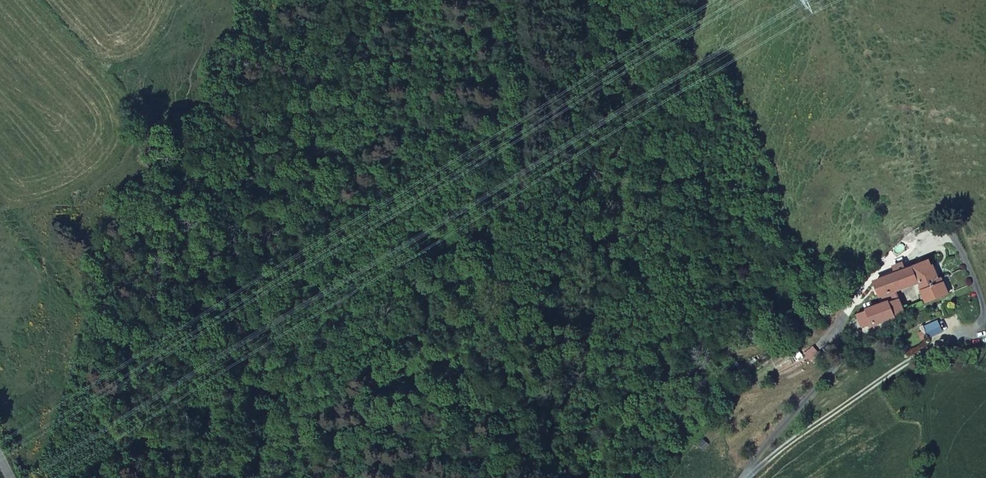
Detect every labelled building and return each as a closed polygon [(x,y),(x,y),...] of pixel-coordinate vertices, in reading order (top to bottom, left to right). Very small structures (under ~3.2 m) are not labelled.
[(934,255),(918,262),(924,277),(928,287),(929,287),(931,295),(932,295),(952,288),(946,270),(941,272),(934,255)] [(886,293),(889,291),(901,286),(924,277),(918,262),(880,279),(886,293)] [(889,291),(892,300),(905,295),(901,286),(889,291)] [(494,291),(490,291),(488,309),(497,309),(498,297),(495,297),(494,291)] [(866,310),(871,323),(910,308),(905,296),(892,300),(866,310)]
